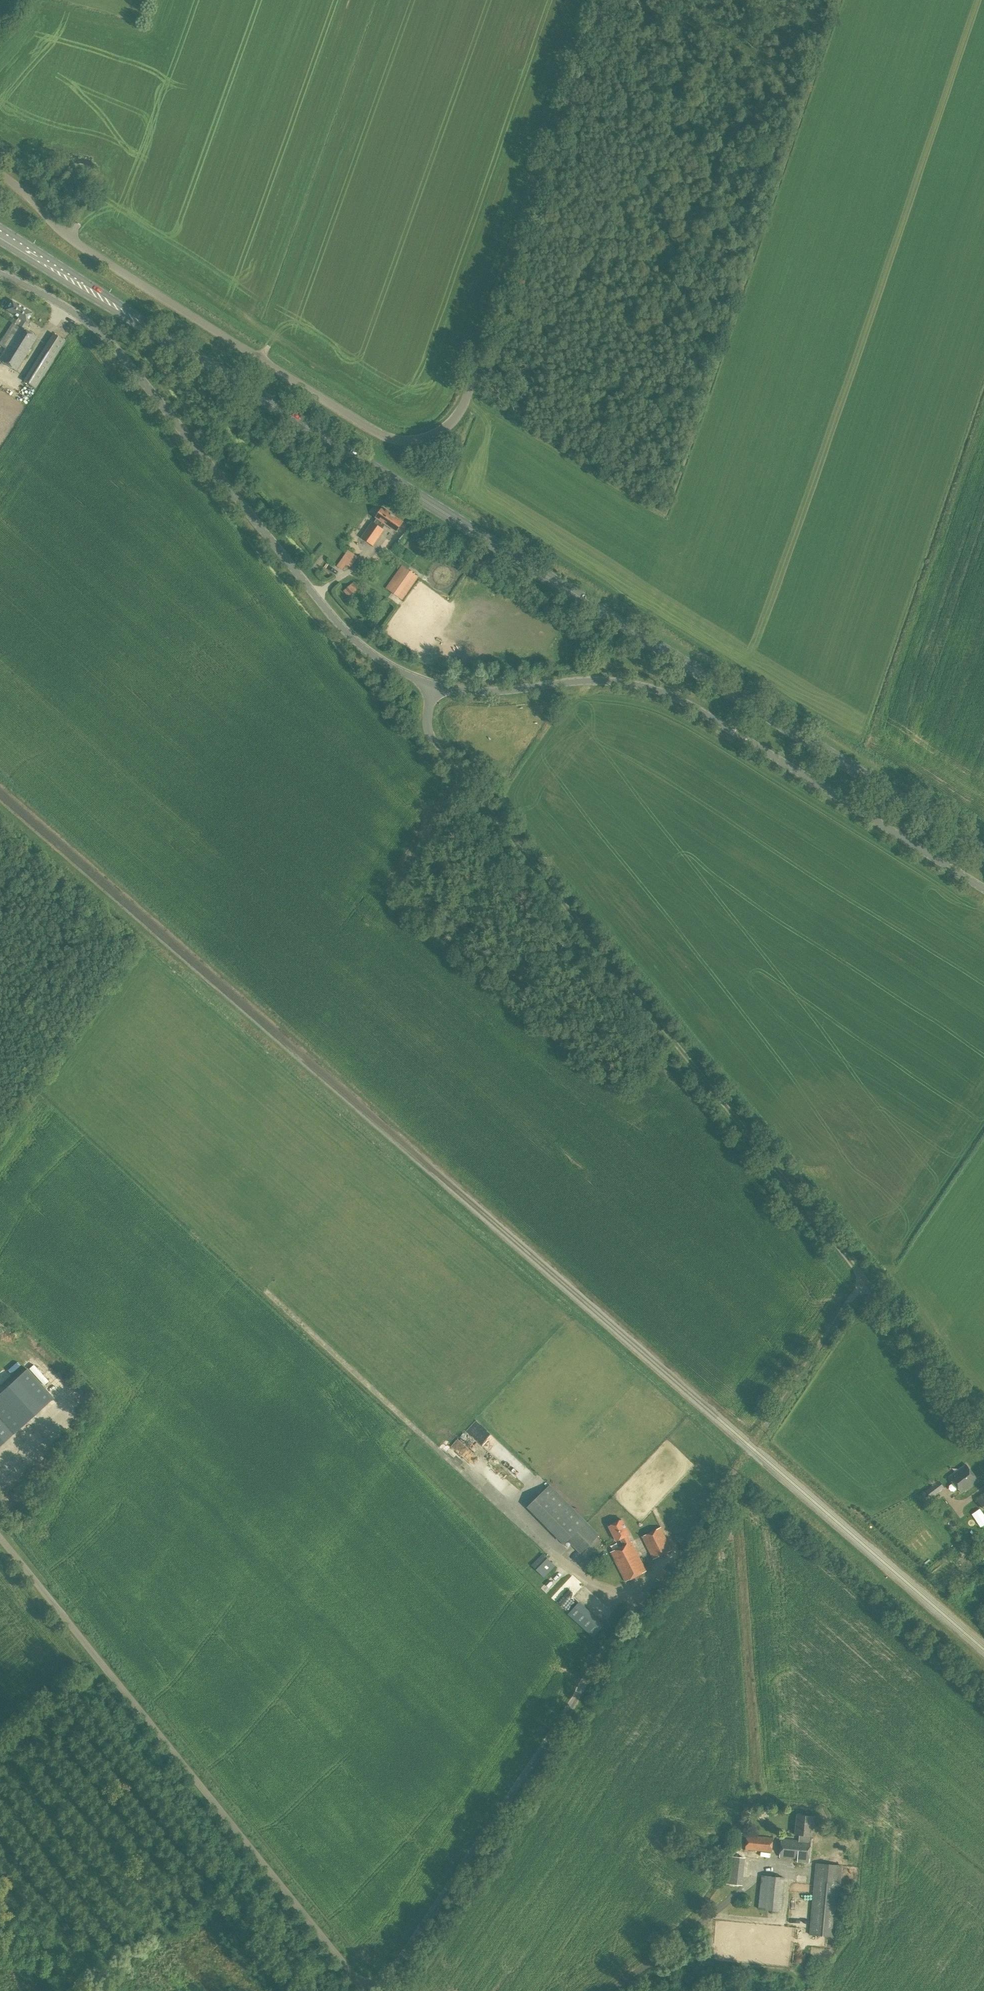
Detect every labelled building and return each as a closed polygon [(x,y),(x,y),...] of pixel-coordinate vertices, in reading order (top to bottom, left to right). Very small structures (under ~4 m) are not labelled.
[(19,318),(15,324),(12,322),(0,342),(0,346),(5,349),(0,358),(0,361),(16,371),(37,337),(25,330),(29,324),(27,323),(32,314),(12,301),(6,310),(19,318)] [(35,389),(38,384),(65,341),(53,334),(26,376),(24,381),(35,389)] [(396,531),(403,522),(383,508),(376,518),(377,518),(374,523),(373,523),(362,538),(373,546),(383,530),(382,529),(386,524),(390,527),(396,531)] [(337,547),(333,547),(331,550),(331,552),(331,554),(334,556),(335,561),(339,561),(338,556),(340,553),(340,551),(340,549),(337,547)] [(354,562),(358,557),(348,550),(337,566),(342,570),(346,564),(350,567),(354,562)] [(401,599),(418,577),(402,566),(386,588),(401,599)] [(351,596),(360,588),(354,581),(345,589),(351,596)] [(53,1398),(27,1369),(0,1393),(0,1445),(53,1398)] [(479,1420),(469,1431),(478,1440),(489,1429),(479,1420)] [(494,1446),(492,1450),(501,1457),(503,1453),(494,1446)] [(961,1493),(978,1480),(966,1464),(949,1477),(961,1493)] [(938,1481),(927,1490),(931,1497),(939,1491),(943,1488),(938,1481)] [(581,1553),(599,1535),(549,1486),(528,1508),(565,1544),(568,1540),(581,1553)] [(617,1541),(620,1539),(624,1546),(611,1552),(626,1581),(646,1571),(631,1542),(628,1535),(629,1534),(622,1520),(609,1526),(617,1541)] [(653,1559),(672,1550),(661,1527),(642,1536),(653,1559)] [(544,1577),(555,1566),(543,1554),(532,1565),(544,1577)] [(944,1579),(952,1573),(946,1565),(938,1571),(944,1579)] [(662,1583),(669,1573),(663,1569),(657,1579),(662,1583)] [(593,1636),(603,1625),(578,1602),(568,1613),(593,1636)] [(812,1836),(814,1816),(798,1815),(796,1834),(799,1835),(799,1840),(781,1839),(780,1857),(798,1858),(797,1861),(809,1863),(812,1836)] [(772,1852),(773,1838),(747,1835),(745,1849),(772,1852)] [(742,1885),(745,1858),(729,1856),(726,1883),(742,1885)] [(816,1863),(813,1898),(810,1934),(836,1937),(842,1865),(816,1863)] [(780,1911),(784,1877),(762,1875),(759,1909),(780,1911)]
